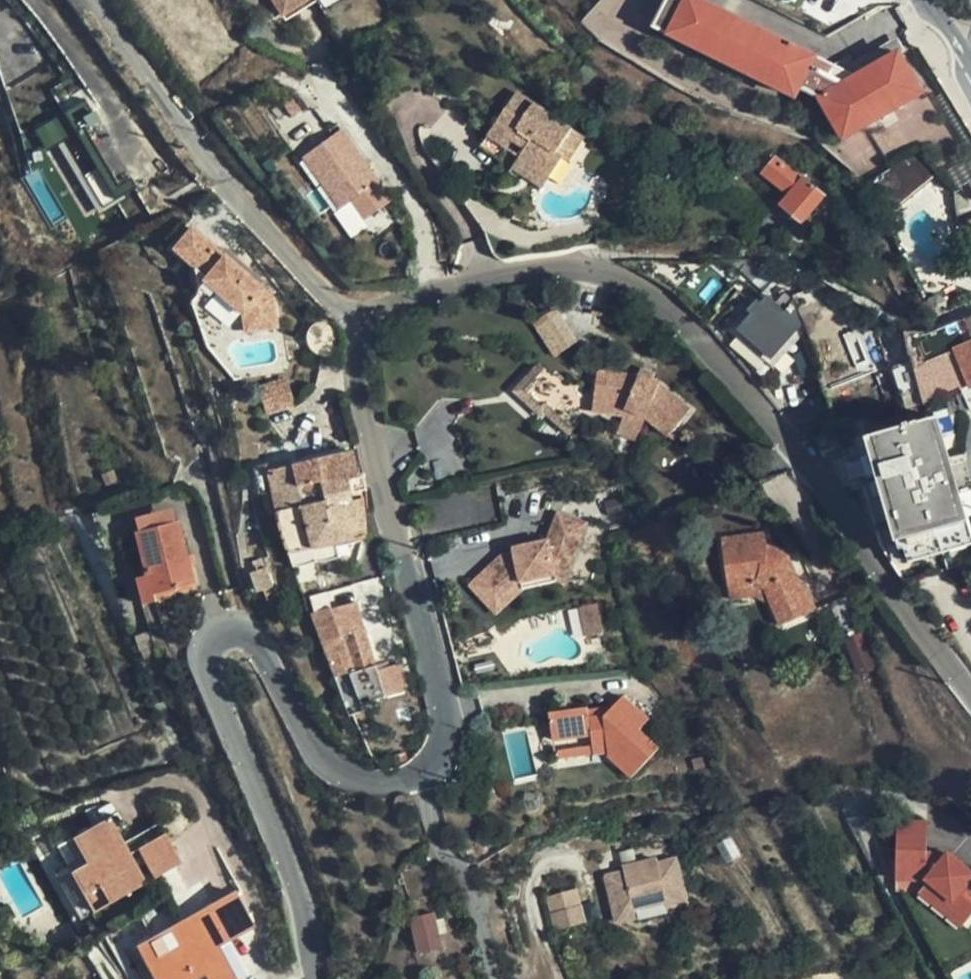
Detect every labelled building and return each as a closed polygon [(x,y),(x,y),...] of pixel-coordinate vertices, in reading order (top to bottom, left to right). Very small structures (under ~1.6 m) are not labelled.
[(282,18),(310,0),(270,0),(282,18)] [(343,0),(310,0),(282,18),(286,24),(317,4),(324,15),(344,1),(343,0)] [(897,55),(865,74),(858,64),(852,65),(850,61),(833,68),(695,0),(670,0),(657,29),(800,101),(805,92),(822,100),(846,140),(922,95),(897,55)] [(865,74),(897,55),(891,44),(858,64),(865,74)] [(117,184),(89,123),(98,118),(89,98),(37,122),(81,218),(140,191),(133,176),(117,184)] [(562,155),(576,131),(521,98),(498,137),(518,148),(531,156),(526,165),(557,184),(571,160),(562,155)] [(591,139),(576,131),(562,155),(571,160),(577,164),(591,139)] [(394,205),(343,134),(305,161),(325,190),(335,183),(352,206),(366,225),(394,205)] [(507,168),(518,148),(498,137),(487,156),(507,168)] [(918,157),(892,172),(873,188),(891,212),(916,193),(936,176),(918,157)] [(823,199),(777,161),(764,177),(791,198),(783,208),(792,215),(788,220),(796,227),(800,222),(803,224),(823,199)] [(557,184),(526,165),(519,175),(552,194),(557,184)] [(335,183),(325,190),(342,213),(352,206),(335,183)] [(256,282),(222,251),(189,223),(172,248),(191,264),(199,293),(219,292),(244,313),(247,330),(279,325),(274,297),(256,282)] [(265,271),(231,241),(222,251),(256,282),(265,271)] [(750,260),(732,261),(769,298),(741,330),(771,358),(800,326),(793,302),(750,260)] [(568,306),(545,320),(565,352),(587,339),(568,306)] [(970,317),(934,332),(924,335),(915,333),(907,333),(914,352),(918,351),(923,365),(938,362),(949,391),(963,388),(970,408),(970,316),(970,317)] [(545,358),(520,383),(545,409),(548,405),(572,429),(594,407),(545,358)] [(923,388),(915,361),(895,367),(905,394),(923,388)] [(639,372),(651,377),(654,370),(641,365),(639,372)] [(660,379),(651,377),(639,372),(598,368),(594,407),(626,412),(628,405),(648,411),(670,431),(679,421),(691,406),(660,379)] [(287,377),(260,386),(269,413),(296,403),(287,377)] [(639,436),(648,411),(628,405),(626,412),(620,430),(639,436)] [(939,418),(869,438),(902,549),(906,548),(910,561),(970,544),(970,533),(939,418)] [(679,421),(670,431),(675,435),(684,424),(679,421)] [(364,472),(361,463),(355,464),(351,450),(279,468),(276,458),(250,465),(257,493),(266,491),(271,490),(275,509),(299,504),(297,485),(347,476),(364,472)] [(348,496),(347,476),(297,485),(299,504),(275,509),(279,529),(287,549),(363,533),(360,495),(348,496)] [(271,490),(266,491),(270,510),(275,509),(271,490)] [(175,517),(173,507),(137,516),(140,526),(175,517)] [(195,579),(180,516),(175,517),(140,526),(136,527),(147,572),(137,574),(144,601),(155,598),(153,590),(195,579)] [(557,533),(548,535),(549,542),(519,548),(497,553),(484,563),(490,572),(480,579),(491,594),(507,581),(537,576),(550,565),(560,576),(599,543),(577,517),(557,533)] [(718,534),(725,584),(751,581),(760,589),(769,607),(777,625),(816,606),(804,582),(799,584),(788,558),(766,543),(764,529),(718,534)] [(549,542),(548,535),(517,541),(519,548),(549,542)] [(257,585),(250,554),(238,556),(244,586),(257,585)] [(554,581),(560,576),(550,565),(537,576),(507,581),(491,594),(480,579),(490,572),(484,563),(480,557),(457,577),(484,612),(516,586),(554,581)] [(751,581),(725,584),(728,595),(751,593),(769,607),(760,589),(751,581)] [(309,609),(329,665),(370,653),(362,626),(342,631),(335,627),(328,604),(309,609)] [(578,607),(582,624),(599,621),(595,604),(578,607)] [(582,624),(585,637),(601,632),(599,621),(582,624)] [(861,673),(877,666),(863,634),(847,641),(861,673)] [(552,711),(556,741),(593,736),(595,755),(610,753),(610,757),(635,777),(661,746),(640,728),(649,717),(624,695),(608,713),(591,715),(590,706),(552,711)] [(593,736),(556,741),(558,760),(595,755),(593,736)] [(147,881),(111,816),(75,836),(88,859),(74,867),(97,908),(147,881)] [(893,826),(894,853),(924,852),(923,824),(893,826)] [(182,861),(166,832),(141,846),(157,875),(182,861)] [(894,853),(895,881),(925,880),(926,881),(923,887),(954,912),(966,897),(970,901),(970,873),(946,852),(938,861),(924,862),(924,853),(924,852),(894,853)] [(946,852),(924,853),(924,862),(938,861),(946,852)] [(688,897),(677,857),(659,861),(658,857),(637,863),(638,867),(625,871),(607,875),(617,915),(636,910),(636,907),(668,899),(668,902),(688,897)] [(625,871),(638,867),(637,863),(624,866),(625,871)] [(549,894),(554,910),(581,902),(576,886),(549,894)] [(923,887),(918,892),(961,927),(970,915),(970,901),(966,897),(954,912),(923,887)] [(232,938),(255,926),(236,890),(144,939),(166,978),(187,978),(207,969),(212,978),(241,978),(222,944),(232,938)] [(581,902),(554,910),(559,928),(586,920),(581,902)] [(638,915),(636,910),(617,915),(618,920),(638,915)] [(446,945),(437,911),(414,916),(423,951),(446,945)] [(232,938),(222,944),(241,978),(247,978),(252,976),(232,938)] [(144,939),(134,944),(153,978),(166,978),(144,939)]
